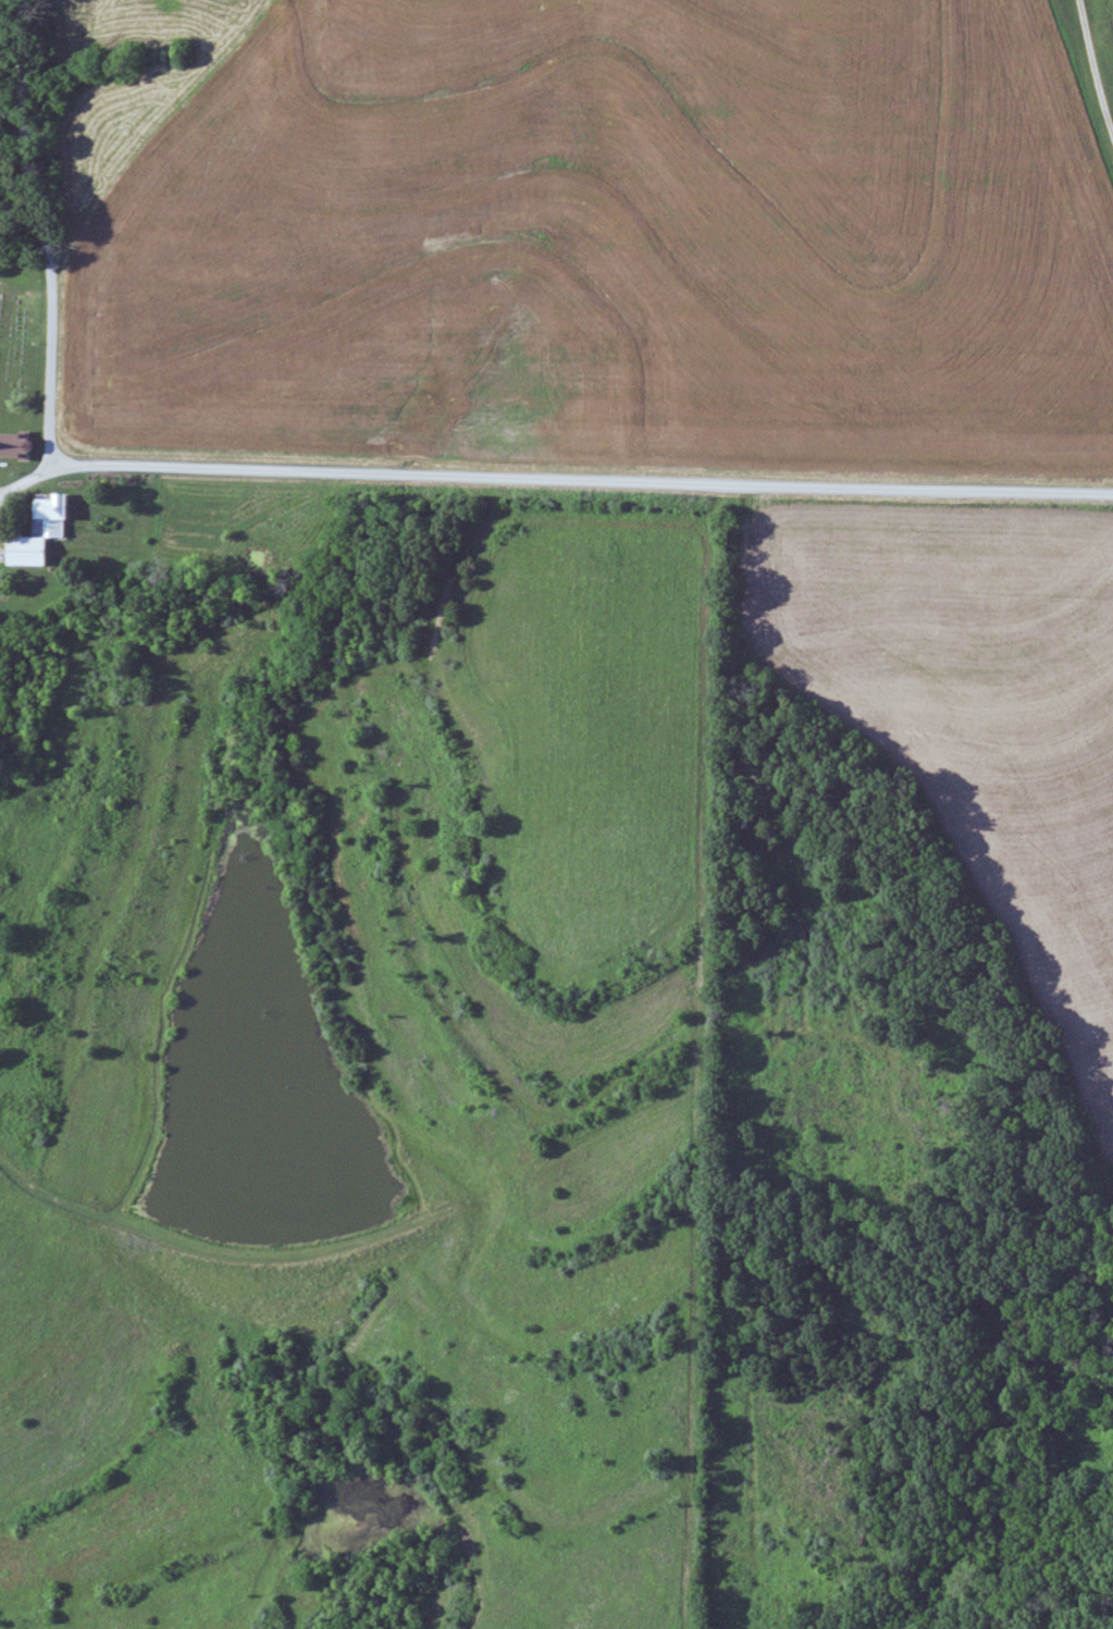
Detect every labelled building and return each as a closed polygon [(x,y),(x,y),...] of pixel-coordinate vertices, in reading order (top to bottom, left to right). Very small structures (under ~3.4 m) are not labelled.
[(28,459),(29,434),(0,433),(0,458),(28,459)] [(67,495),(30,495),(30,537),(4,537),(4,566),(45,566),(45,538),(67,538),(67,495)]
